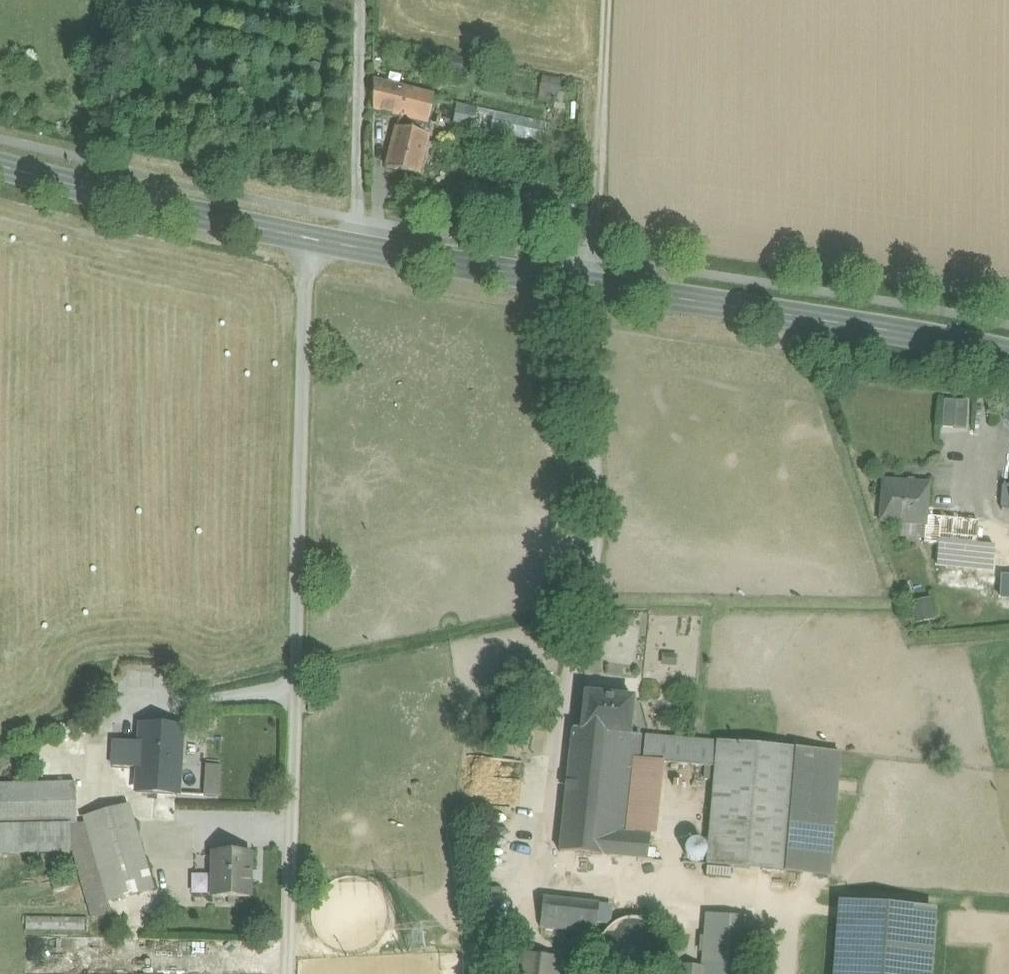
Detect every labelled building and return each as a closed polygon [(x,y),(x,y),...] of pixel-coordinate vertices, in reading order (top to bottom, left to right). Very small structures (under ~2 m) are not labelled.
[(461,61),(437,56),(434,68),(459,73),(461,61)] [(560,82),(544,78),(539,100),(547,102),(549,92),(557,93),(560,82)] [(406,90),(373,81),(373,109),(400,116),(406,90)] [(400,116),(388,167),(418,175),(431,123),(428,122),(435,97),(406,90),(400,116)] [(547,124),(457,104),(453,125),(543,144),(547,124)] [(577,179),(558,178),(557,190),(576,191),(577,179)] [(553,216),(543,214),(542,223),(551,224),(553,216)] [(943,426),(968,426),(968,399),(943,399),(943,426)] [(929,484),(883,481),(879,523),(924,527),(926,528),(928,508),(929,484)] [(948,511),(928,508),(926,528),(924,527),(923,544),(945,546),(948,511)] [(990,547),(973,548),(973,558),(996,556),(995,538),(989,538),(990,547)] [(973,546),(949,545),(947,573),(971,574),(973,548),(973,546)] [(933,610),(929,598),(916,602),(920,615),(933,610)] [(633,699),(586,694),(582,730),(574,728),(571,747),(640,754),(642,736),(630,734),(633,699)] [(182,728),(141,726),(140,743),(138,768),(137,791),(177,793),(182,728)] [(717,743),(642,736),(640,754),(639,761),(660,763),(715,769),(717,743)] [(113,766),(138,768),(140,743),(115,741),(113,766)] [(798,749),(717,743),(715,769),(708,865),(787,872),(798,749)] [(640,754),(571,747),(559,852),(622,858),(632,770),(638,771),(639,761),(640,754)] [(840,753),(798,749),(787,872),(829,876),(840,753)] [(632,770),(622,858),(648,859),(660,763),(639,761),(638,771),(632,770)] [(204,794),(221,795),(222,763),(205,763),(204,794)] [(65,824),(77,824),(76,784),(0,785),(0,825),(65,824)] [(83,817),(85,823),(108,902),(154,890),(129,805),(83,817)] [(111,913),(108,902),(85,823),(77,824),(65,824),(73,852),(93,919),(111,913)] [(73,852),(65,824),(0,825),(0,854),(73,852)] [(251,853),(214,852),(214,872),(213,872),(212,896),(250,897),(251,853)] [(54,893),(73,887),(70,879),(51,884),(54,893)] [(598,905),(545,898),(541,930),(594,936),(598,905)] [(843,906),(837,973),(927,973),(931,912),(843,906)] [(709,916),(704,973),(748,973),(753,921),(709,916)] [(620,917),(619,956),(648,956),(649,918),(620,917)] [(84,931),(85,919),(26,918),(26,930),(84,931)] [(519,954),(516,973),(561,973),(563,960),(519,954)]
